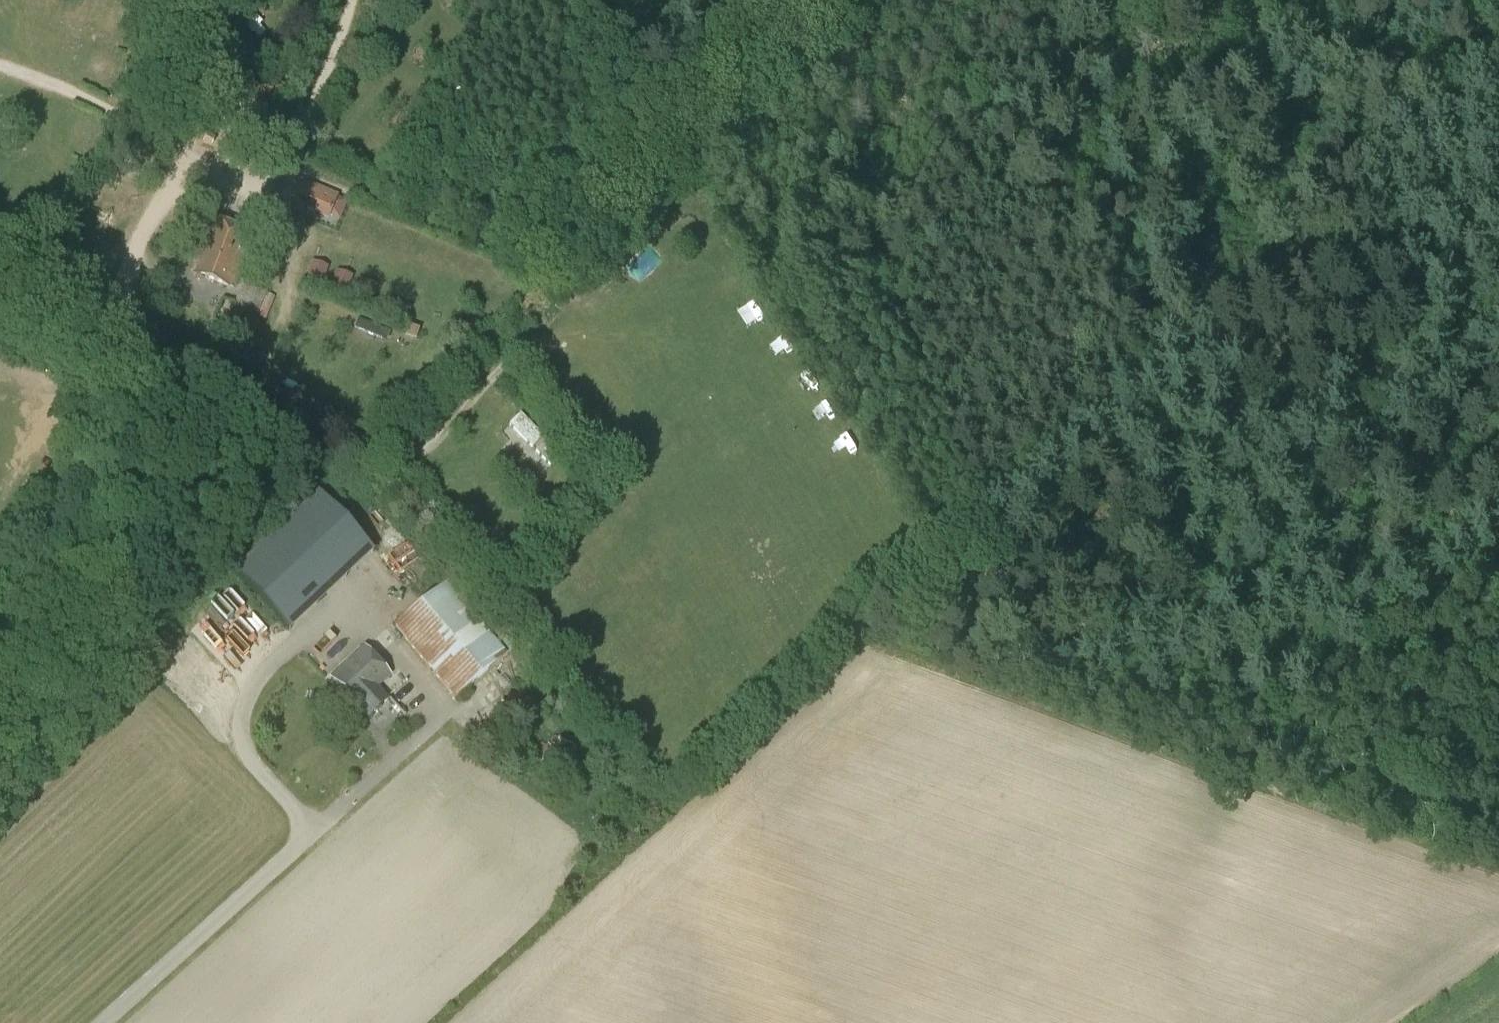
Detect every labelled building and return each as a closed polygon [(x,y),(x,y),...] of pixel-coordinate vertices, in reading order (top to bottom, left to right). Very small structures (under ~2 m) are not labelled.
[(268,107),(277,78),(263,74),(254,102),(268,107)] [(328,218),(337,196),(288,177),(279,198),(328,218)] [(233,288),(254,237),(209,218),(191,261),(198,263),(194,272),(233,288)] [(311,261),(305,279),(322,285),(328,267),(311,261)] [(336,270),(329,288),(346,295),(353,276),(336,270)] [(403,312),(406,304),(389,297),(386,306),(403,312)] [(482,323),(467,311),(461,318),(476,331),(482,323)] [(466,341),(452,328),(445,335),(459,348),(466,341)] [(371,357),(362,359),(366,379),(376,377),(371,357)] [(543,438),(520,415),(509,425),(532,448),(543,438)] [(544,443),(535,452),(549,466),(558,457),(544,443)] [(225,568),(278,630),(368,553),(315,491),(225,568)] [(454,700),(506,656),(446,584),(394,628),(454,700)] [(367,720),(388,702),(377,690),(391,677),(365,649),(331,679),(367,720)]
